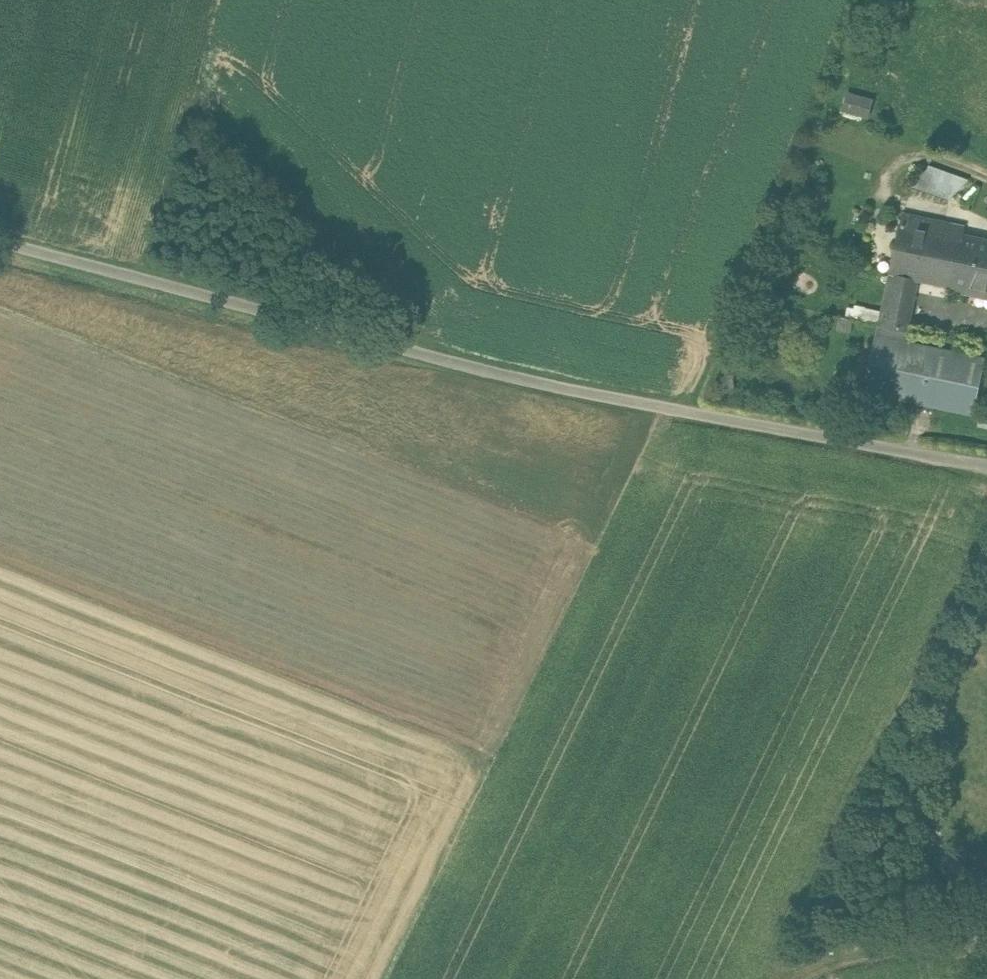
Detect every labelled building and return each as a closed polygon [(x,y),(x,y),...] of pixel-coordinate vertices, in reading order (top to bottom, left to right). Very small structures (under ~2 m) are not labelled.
[(874,97),(847,90),(842,110),(869,117),(874,97)] [(910,185),(949,199),(969,181),(918,164),(910,185)] [(903,212),(891,273),(913,278),(986,293),(986,239),(964,234),(966,225),(903,212)] [(913,278),(891,273),(880,324),(908,330),(915,290),(910,289),(913,278)] [(908,330),(880,324),(878,336),(905,341),(908,330)] [(905,341),(878,336),(866,390),(972,412),(984,358),(905,341)]
